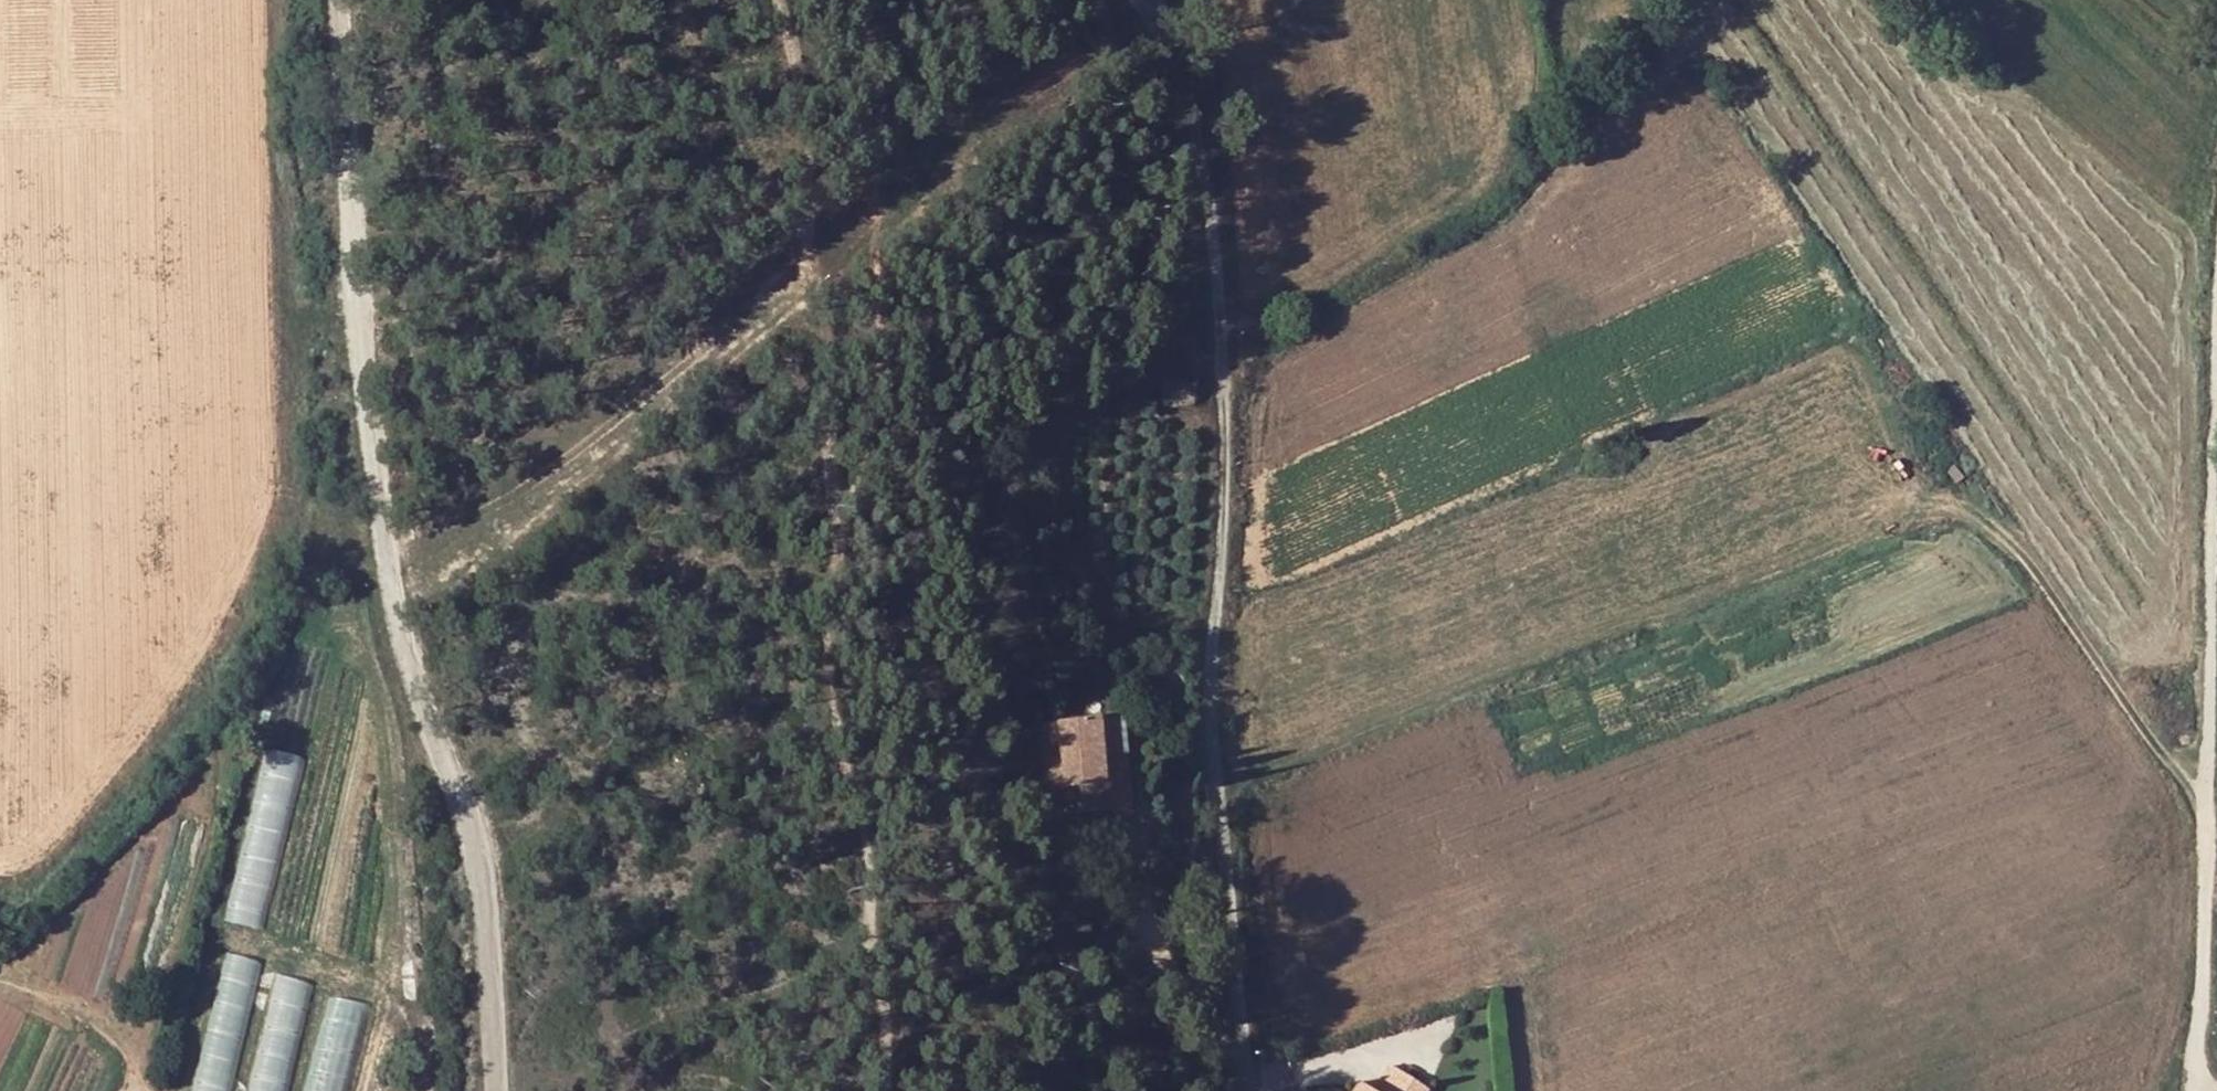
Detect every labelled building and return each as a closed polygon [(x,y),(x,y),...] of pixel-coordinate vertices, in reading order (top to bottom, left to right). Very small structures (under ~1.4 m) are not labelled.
[(1601,449),(1599,451),(1598,454),(1598,457),(1599,459),(1601,462),(1603,463),(1606,464),(1609,464),(1614,462),(1616,459),(1617,457),(1617,454),(1616,451),(1614,449),(1612,447),(1609,446),(1606,446),(1603,447),(1601,449)] [(1067,814),(1099,811),(1102,811),(1100,784),(1111,783),(1106,717),(1039,724),(1043,791),(1064,790),(1067,814)] [(308,764),(269,754),(224,925),(262,935),(308,764)] [(226,955),(195,1090),(237,1090),(265,964),(226,955)] [(279,976),(253,1090),(295,1090),(319,985),(279,976)] [(332,996),(310,1090),(352,1090),(371,1005),(332,996)] [(1427,1087),(1389,1063),(1371,1090),(1358,1081),(1351,1090),(1424,1090),(1427,1087)]
